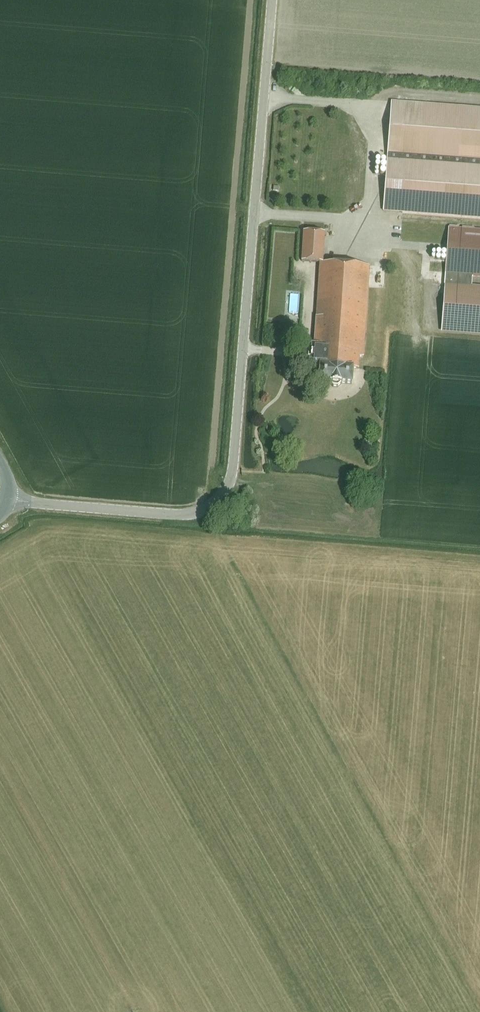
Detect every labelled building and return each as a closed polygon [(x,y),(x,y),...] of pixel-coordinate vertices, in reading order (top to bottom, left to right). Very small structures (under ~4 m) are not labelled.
[(392,103),(384,213),(479,220),(479,110),(392,103)] [(479,278),(479,232),(449,230),(446,275),(458,276),(479,278)] [(303,361),(309,362),(309,367),(319,368),(318,382),(329,383),(328,386),(332,388),(337,389),(340,386),(340,384),(351,385),(352,370),(356,370),(357,363),(361,363),(368,268),(322,264),(325,235),(304,233),(301,262),(319,264),(312,345),(310,345),(310,351),(303,351),(303,361)] [(442,330),(479,332),(479,287),(472,286),(472,278),(446,276),(445,289),(442,330)]
